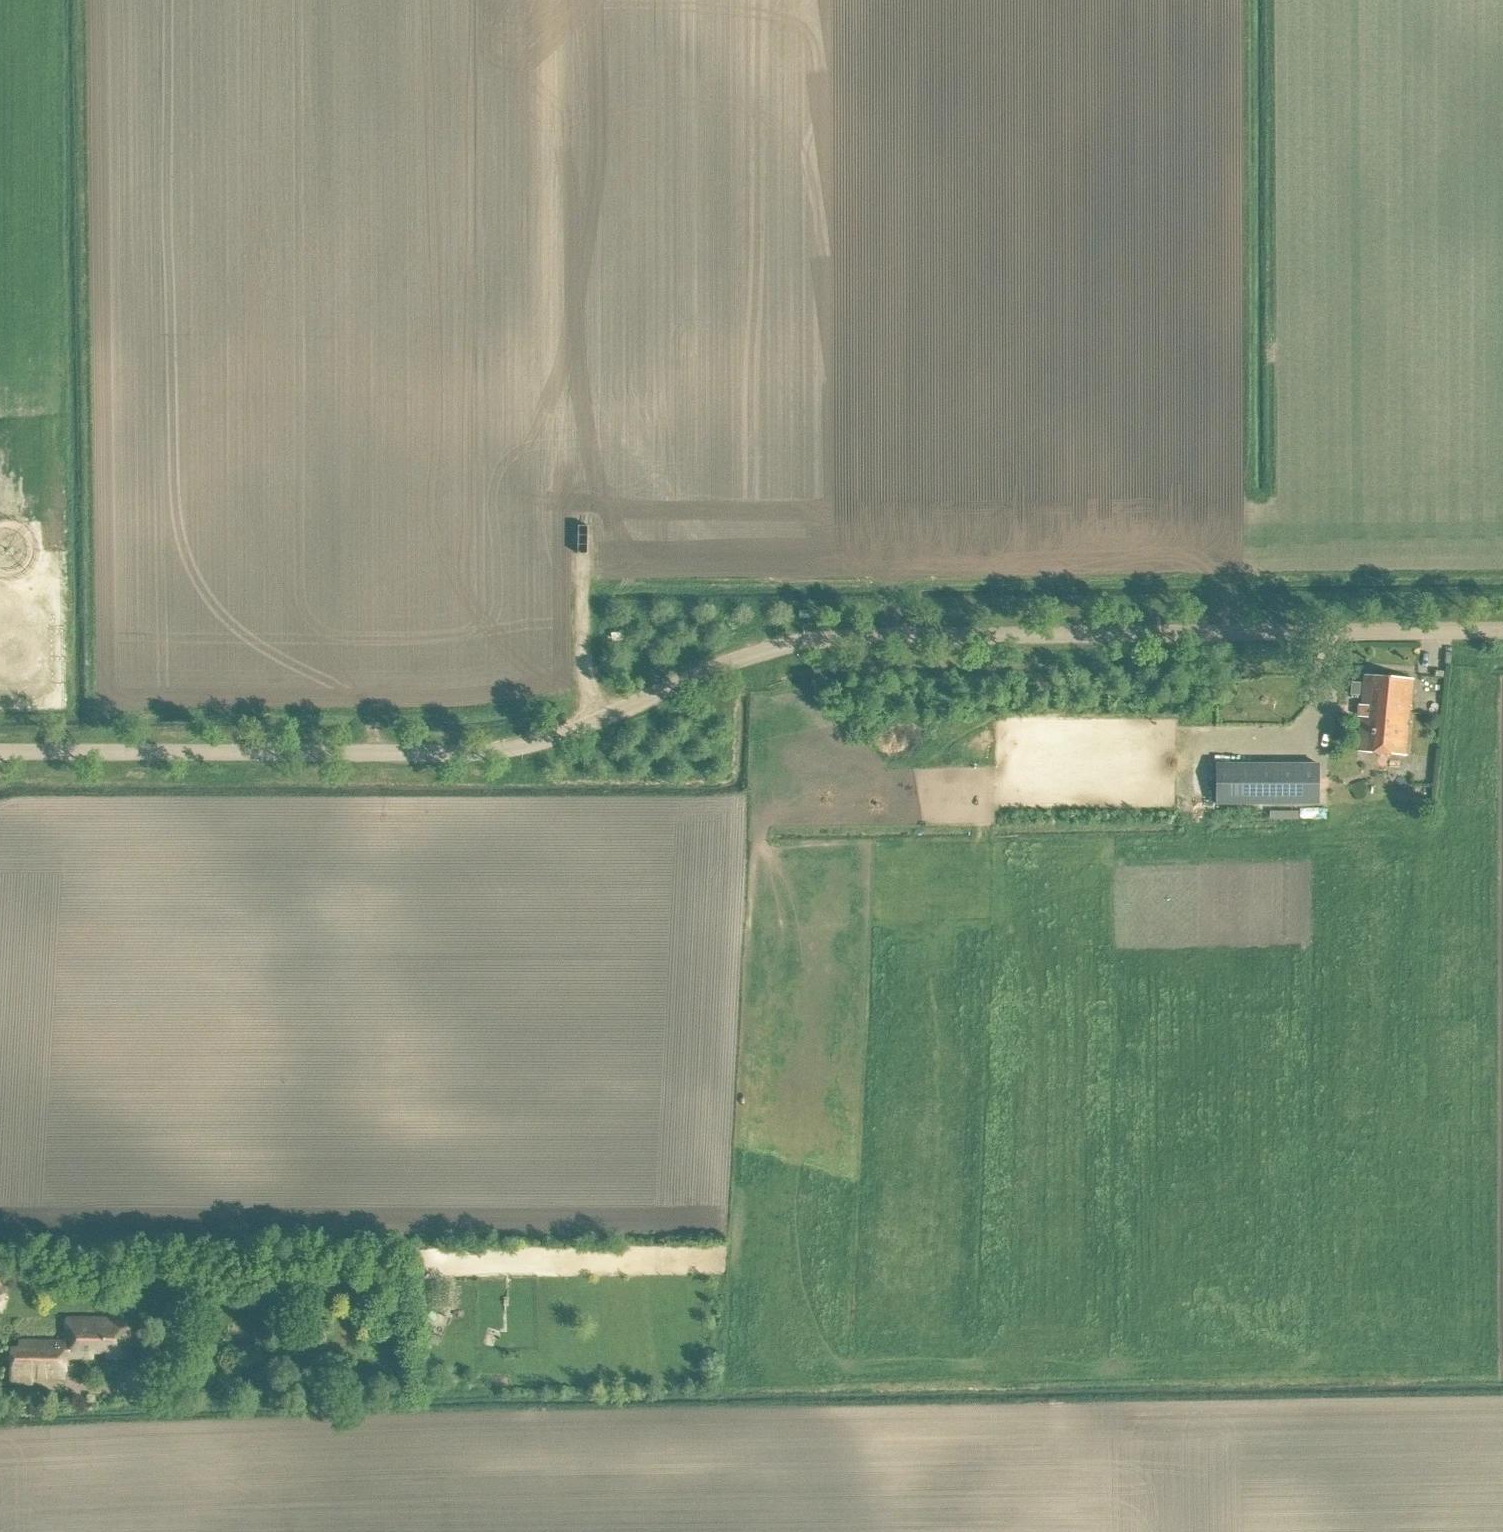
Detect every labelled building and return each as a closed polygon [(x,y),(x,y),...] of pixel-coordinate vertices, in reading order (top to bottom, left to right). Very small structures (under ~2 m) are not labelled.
[(1411,758),(1418,684),(1376,680),(1375,688),(1370,687),(1364,754),(1411,758)] [(1351,683),(1350,695),(1360,696),(1361,684),(1351,683)] [(1215,764),(1215,799),(1215,806),(1281,806),(1319,806),(1318,763),(1287,763),(1215,764)] [(129,1357),(129,1320),(65,1320),(66,1343),(18,1344),(18,1352),(11,1352),(11,1385),(32,1385),(32,1379),(39,1379),(39,1375),(46,1375),(46,1379),(66,1379),(66,1358),(94,1358),(94,1351),(106,1351),(106,1358),(129,1357)] [(201,1321),(201,1336),(214,1336),(214,1321),(201,1321)]
